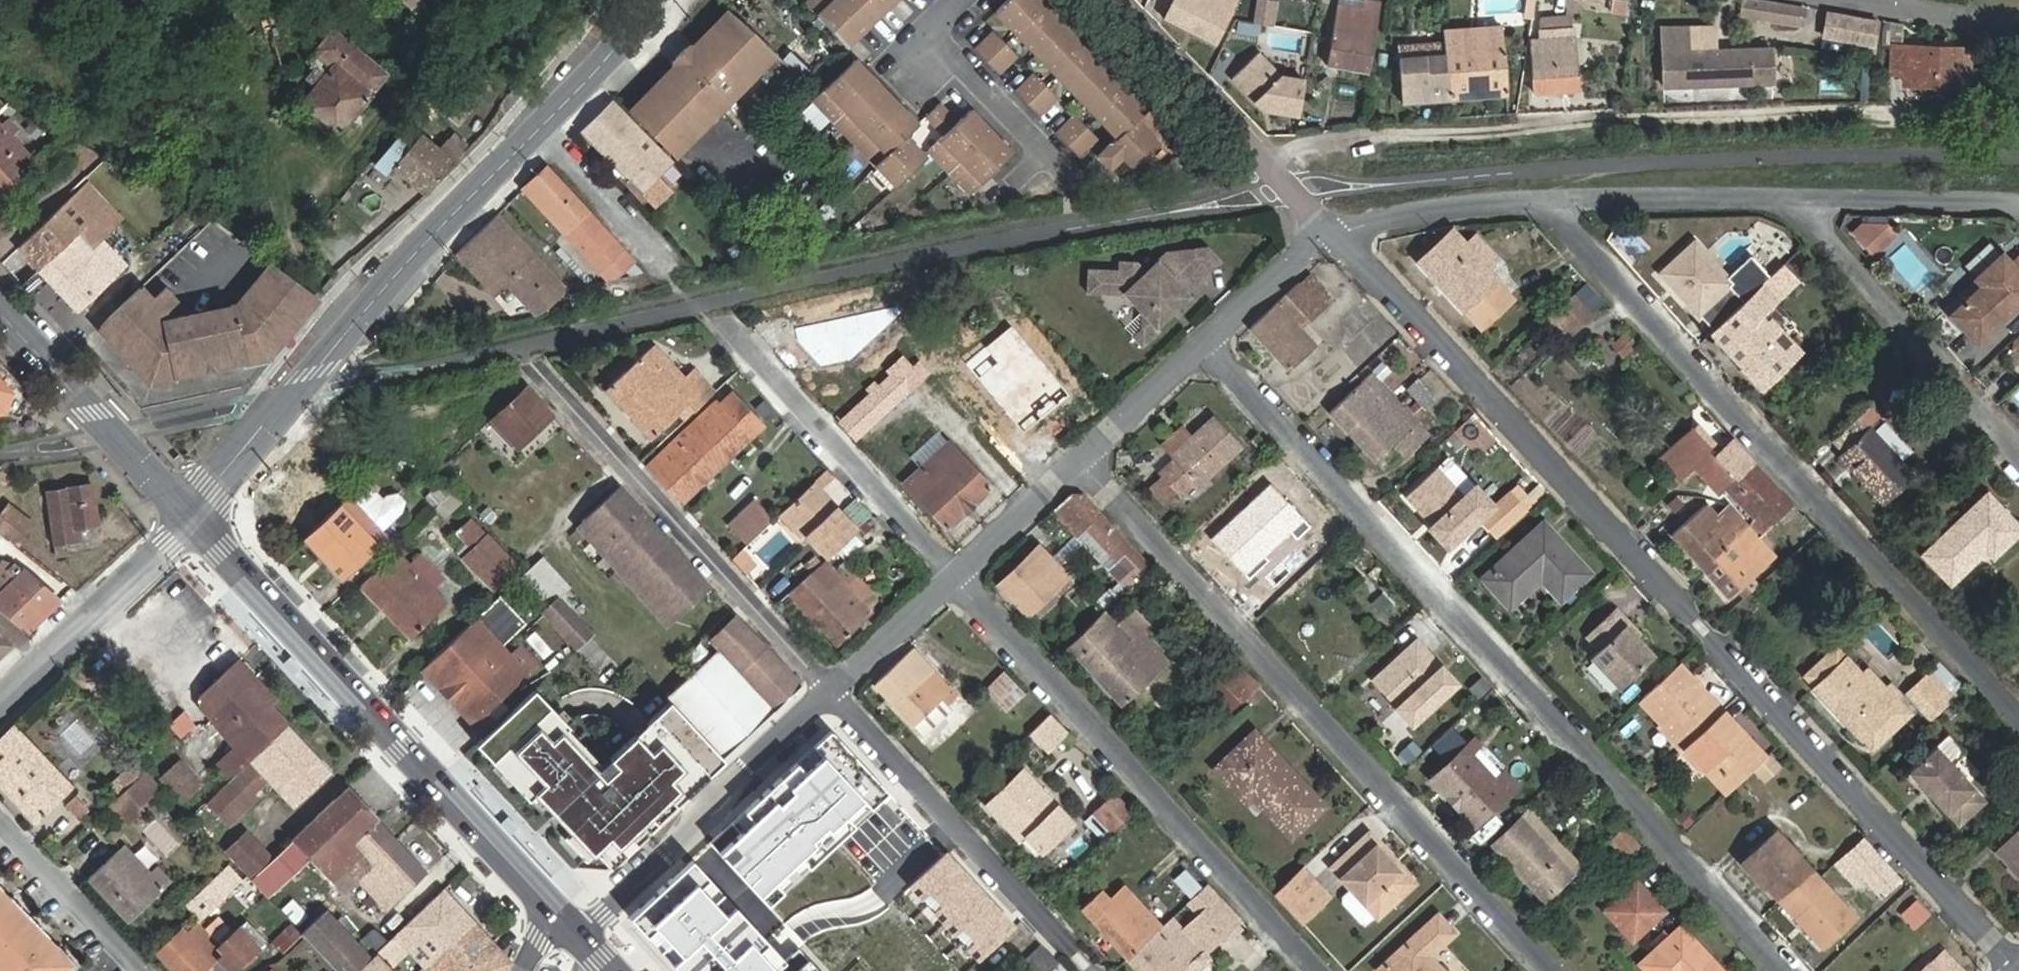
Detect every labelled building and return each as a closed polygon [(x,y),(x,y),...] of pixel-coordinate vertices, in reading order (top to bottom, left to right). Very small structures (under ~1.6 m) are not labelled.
[(417,11),(426,0),(404,0),(417,11)] [(805,3),(837,35),(845,27),(854,36),(892,0),(809,0),(805,3)] [(1037,0),(1006,0),(992,13),(1114,138),(1096,157),(1106,167),(1118,156),(1124,149),(1135,160),(1164,132),(1037,0)] [(1172,2),(1164,21),(1214,45),(1237,0),(1225,0),(1225,1),(1222,0),(1169,0),(1172,2)] [(1276,1),(1267,0),(1257,0),(1254,23),(1272,26),(1276,1)] [(1336,7),(1362,12),(1364,2),(1350,0),(1337,0),(1336,7)] [(1740,15),(1801,26),(1804,11),(1743,1),(1740,15)] [(1362,12),(1336,7),(1326,66),(1366,73),(1379,4),(1364,2),(1362,12)] [(673,64),(629,109),(674,157),(775,54),(727,9),(691,46),(690,64),(673,64)] [(1872,54),(1877,25),(1827,16),(1823,41),(1867,49),(1866,53),(1872,54)] [(1539,21),(1539,28),(1564,27),(1564,19),(1539,21)] [(1447,54),(1451,100),(1506,96),(1499,25),(1476,27),(1477,49),(1456,51),(1454,29),(1444,30),(1445,41),(1447,54)] [(1564,27),(1539,28),(1540,41),(1530,42),(1532,96),(1572,94),(1568,26),(1564,27)] [(845,44),(854,36),(845,27),(837,35),(845,44)] [(1476,27),(1454,29),(1456,51),(1477,49),(1476,27)] [(1664,87),(1732,86),(1731,50),(1688,51),(1688,29),(1662,30),(1664,87)] [(299,106),(337,137),(372,96),(370,93),(381,79),(386,73),(363,54),(335,30),(310,59),(318,67),(310,77),(317,84),(299,106)] [(991,33),(970,52),(993,77),(1014,57),(991,33)] [(1447,54),(1445,41),(1407,45),(1408,57),(1447,54)] [(1399,103),(1451,100),(1447,54),(1408,57),(1407,45),(1395,46),(1399,103)] [(690,64),(691,46),(682,46),(671,58),(673,64),(690,64)] [(1968,88),(1969,69),(1970,52),(1894,48),(1893,74),(1906,75),(1906,86),(1968,88)] [(1731,50),(1732,86),(1774,84),(1773,50),(1731,50)] [(1303,80),(1281,76),(1259,54),(1233,79),(1264,110),(1297,116),(1303,80)] [(845,77),(854,69),(853,68),(844,59),(836,67),(845,77)] [(441,106),(459,123),(495,84),(499,79),(481,62),(476,67),(441,106)] [(831,111),(898,176),(915,158),(895,137),(899,133),(855,90),(865,81),(854,69),(845,77),(836,67),(811,91),(831,111)] [(1986,69),(1969,69),(1968,88),(1985,88),(1986,69)] [(1031,75),(1011,95),(1034,118),(1054,99),(1031,75)] [(855,90),(899,133),(908,125),(897,113),(889,120),(869,100),(877,93),(865,81),(855,90)] [(13,100),(0,91),(0,113),(13,100)] [(887,186),(898,176),(831,111),(811,91),(802,99),(887,186)] [(897,113),(877,93),(869,100),(889,120),(897,113)] [(670,164),(611,103),(582,132),(654,207),(669,192),(655,178),(670,164)] [(920,118),(933,107),(931,105),(919,117),(920,118)] [(922,152),(964,196),(983,178),(998,164),(988,153),(996,145),(973,121),(965,129),(955,119),(950,124),(933,107),(920,118),(938,136),(922,152)] [(965,129),(973,121),(964,111),(955,119),(965,129)] [(34,159),(13,135),(21,128),(11,117),(3,125),(0,121),(0,192),(34,159)] [(1052,136),(1074,160),(1094,140),(1072,117),(1052,136)] [(420,135),(392,167),(412,185),(424,194),(460,152),(452,144),(446,139),(437,149),(420,135)] [(0,192),(0,197),(17,214),(72,163),(51,143),(34,159),(0,192)] [(1007,156),(996,145),(988,153),(998,164),(1002,160),(1007,156)] [(1129,166),(1135,160),(1124,149),(1118,156),(1129,166)] [(684,178),(670,164),(655,178),(669,192),(684,178)] [(621,249),(546,169),(524,189),(600,269),(621,249)] [(74,194),(19,246),(38,267),(92,215),(74,194)] [(122,219),(113,210),(100,223),(109,232),(122,219)] [(38,267),(78,310),(127,265),(103,239),(109,232),(100,223),(92,215),(38,267)] [(495,217),(461,249),(475,265),(511,232),(495,217)] [(1872,256),(1895,237),(1886,226),(1862,226),(1853,233),(1872,256)] [(1452,230),(1415,263),(1462,313),(1465,311),(1475,321),(1505,294),(1495,284),(1498,281),(1486,268),(1497,259),(1475,234),(1464,244),(1452,230)] [(1619,230),(1610,238),(1618,247),(1627,239),(1619,230)] [(566,292),(511,232),(475,265),(501,292),(508,285),(518,277),(548,308),(566,292)] [(1991,237),(1965,258),(1975,270),(2001,249),(1991,237)] [(1732,281),(1693,241),(1659,272),(1714,329),(1739,305),(1744,300),(1728,284),(1732,281)] [(1207,246),(1187,249),(1208,272),(1220,260),(1207,246)] [(633,261),(621,249),(600,269),(612,281),(633,261)] [(1124,291),(1142,312),(1142,328),(1132,337),(1142,348),(1160,331),(1157,326),(1191,295),(1188,290),(1208,272),(1187,249),(1166,252),(1145,270),(1134,258),(1119,258),(1119,267),(1087,266),(1086,290),(1124,291)] [(2018,306),(2018,275),(2002,256),(1944,309),(1977,345),(2018,306)] [(274,263),(260,281),(304,313),(318,296),(274,263)] [(1714,329),(1709,333),(1764,389),(1802,352),(1773,321),(1765,330),(1755,320),(1764,312),(1787,289),(1771,273),(1744,300),(1739,305),(1714,329)] [(1330,303),(1305,275),(1250,327),(1288,370),(1308,351),(1295,337),(1302,330),(1330,303)] [(508,285),(535,314),(543,312),(548,308),(518,277),(508,285)] [(133,293),(94,332),(150,388),(267,361),(304,313),(260,281),(236,310),(167,328),(158,318),(169,307),(159,296),(147,307),(133,293)] [(1570,296),(1545,320),(1565,341),(1590,317),(1570,296)] [(1142,328),(1142,312),(1124,328),(1132,337),(1142,328)] [(1755,320),(1765,330),(1773,321),(1764,312),(1755,320)] [(1315,345),(1302,330),(1295,337),(1308,351),(1315,345)] [(1623,356),(1637,342),(1628,334),(1614,347),(1623,356)] [(687,406),(693,413),(697,410),(715,393),(694,370),(683,379),(652,347),(604,391),(650,440),(687,406)] [(912,368),(904,358),(888,372),(892,377),(907,393),(930,373),(919,362),(912,368)] [(6,410),(19,415),(27,394),(0,365),(0,410),(6,410)] [(1329,412),(1363,448),(1404,410),(1397,403),(1389,411),(1369,390),(1379,382),(1371,374),(1329,412)] [(907,393),(892,377),(879,388),(894,405),(907,393)] [(1415,377),(1406,391),(1429,404),(1437,390),(1415,377)] [(1389,411),(1397,403),(1379,382),(1369,390),(1389,411)] [(894,405),(879,388),(878,389),(874,385),(867,392),(871,396),(851,414),(866,431),(894,405)] [(553,417),(526,387),(491,421),(518,450),(553,417)] [(735,397),(722,407),(750,437),(762,426),(735,397)] [(1874,398),(1833,436),(1843,448),(1837,454),(1881,502),(1916,472),(1902,456),(1876,427),(1872,422),(1885,410),(1874,398)] [(702,415),(708,422),(722,407),(717,402),(702,415)] [(722,407),(708,422),(735,451),(750,437),(722,407)] [(1404,410),(1363,448),(1376,462),(1394,446),(1409,433),(1418,443),(1428,434),(1404,410)] [(702,415),(675,440),(681,446),(708,422),(702,415)] [(1241,444),(1216,415),(1170,456),(1174,460),(1159,474),(1179,496),(1193,482),(1196,485),(1241,444)] [(1876,427),(1902,456),(1913,447),(1887,417),(1876,427)] [(708,422),(681,446),(708,476),(735,451),(708,422)] [(1693,426),(1675,442),(1695,464),(1705,475),(1722,459),(1693,426)] [(1405,456),(1418,443),(1409,433),(1394,446),(1405,456)] [(681,446),(675,440),(646,467),(651,473),(681,446)] [(1695,464),(1675,442),(1660,456),(1679,477),(1695,464)] [(990,489),(948,443),(904,483),(947,529),(990,489)] [(1780,491),(1737,445),(1722,459),(1705,475),(1720,491),(1724,488),(1752,518),(1759,511),(1780,491)] [(651,473),(679,504),(708,476),(681,446),(651,473)] [(1457,493),(1434,468),(1404,496),(1427,521),(1424,524),(1442,543),(1487,501),(1469,481),(1457,493)] [(831,479),(824,472),(812,483),(819,490),(831,479)] [(324,560),(343,581),(387,538),(382,533),(402,515),(404,500),(398,493),(387,495),(382,500),(366,482),(304,540),(324,560)] [(438,506),(453,492),(443,482),(428,496),(438,506)] [(100,525),(94,483),(68,486),(68,489),(49,491),(58,557),(67,555),(65,544),(82,542),(80,528),(100,525)] [(1529,501),(1514,485),(1506,493),(1520,509),(1529,501)] [(782,512),(804,535),(825,556),(852,530),(810,486),(782,512)] [(618,487),(580,522),(608,551),(646,517),(618,487)] [(1075,489),(1053,510),(1077,537),(1088,527),(1119,560),(1108,571),(1125,590),(1148,568),(1075,489)] [(1771,525),(1794,505),(1780,491),(1759,511),(1771,525)] [(1520,509),(1506,493),(1485,511),(1479,517),(1495,533),(1520,509)] [(1989,495),(1924,554),(1951,582),(1987,550),(1994,556),(2018,534),(2018,529),(1989,495)] [(727,527),(746,547),(773,521),(754,501),(727,527)] [(1671,536),(1705,573),(1723,556),(1720,552),(1748,526),(1730,507),(1717,517),(1706,504),(1671,536)] [(34,528),(10,509),(0,522),(0,533),(18,548),(34,528)] [(1759,511),(1752,518),(1755,521),(1764,531),(1771,525),(1759,511)] [(782,512),(776,518),(798,541),(804,535),(782,512)] [(458,533),(471,520),(466,514),(453,527),(458,533)] [(658,530),(646,517),(608,551),(621,566),(658,530)] [(517,568),(471,520),(458,533),(473,548),(464,558),(494,589),(517,568)] [(1308,550),(1280,520),(1233,564),(1257,590),(1292,558),(1296,562),(1308,550)] [(1561,600),(1585,576),(1539,526),(1482,579),(1511,608),(1541,580),(1561,600)] [(1723,556),(1705,573),(1728,599),(1775,555),(1748,526),(1720,552),(1723,556)] [(715,593),(658,530),(621,566),(678,628),(715,593)] [(1075,585),(1041,547),(1000,585),(1028,615),(1052,594),(1059,601),(1075,585)] [(361,586),(381,606),(418,571),(398,551),(361,586)] [(741,551),(732,560),(746,575),(755,566),(741,551)] [(545,610),(557,598),(551,592),(562,582),(541,559),(517,581),(545,610)] [(838,574),(825,560),(790,593),(806,610),(850,567),(848,565),(838,574)] [(29,628),(59,599),(16,562),(0,578),(0,605),(29,628)] [(856,574),(850,567),(806,610),(839,644),(872,613),(861,601),(868,594),(854,577),(856,574)] [(418,571),(381,606),(397,623),(412,639),(449,604),(418,571)] [(500,597),(421,672),(447,699),(472,727),(498,703),(537,668),(520,649),(509,659),(500,649),(526,625),(500,597)] [(545,610),(541,613),(573,647),(588,632),(557,598),(545,610)] [(1140,633),(1169,663),(1201,634),(1172,603),(1148,625),(1140,633)] [(1653,653),(1637,636),(1624,623),(1627,620),(1614,607),(1585,636),(1598,649),(1589,657),(1618,687),(1653,653)] [(27,630),(0,608),(0,656),(12,645),(12,644),(27,630)] [(1104,610),(1066,646),(1121,707),(1169,663),(1140,633),(1148,625),(1132,609),(1117,624),(1104,610)] [(737,616),(710,640),(718,649),(664,699),(669,704),(721,760),(801,685),(737,616)] [(1637,636),(1639,634),(1627,620),(1624,623),(1637,636)] [(1877,623),(1865,636),(1889,658),(1901,645),(1877,623)] [(1374,683),(1399,710),(1416,694),(1431,709),(1457,685),(1417,643),(1374,683)] [(1901,701),(1899,698),(1888,686),(1880,694),(1837,648),(1806,675),(1817,686),(1812,690),(1858,739),(1862,737),(1872,747),(1893,729),(1883,717),(1901,701)] [(959,697),(913,649),(876,684),(934,745),(960,721),(947,708),(959,697)] [(248,682),(232,665),(199,697),(201,699),(199,701),(229,733),(227,735),(237,745),(216,765),(229,780),(288,725),(268,703),(273,699),(266,691),(259,684),(254,689),(248,682)] [(1218,680),(1240,704),(1257,688),(1234,665),(1218,680)] [(1691,681),(1677,667),(1674,670),(1639,702),(1684,749),(1721,714),(1699,690),(1694,696),(1685,686),(1691,681)] [(1929,670),(1921,678),(1946,704),(1954,696),(1929,670)] [(1027,692),(1007,671),(987,689),(1007,710),(1027,692)] [(253,677),(248,682),(254,689),(259,684),(253,677)] [(1921,678),(1906,692),(1919,705),(1931,717),(1946,704),(1921,678)] [(1699,690),(1691,681),(1685,686),(1694,696),(1699,690)] [(488,763),(504,780),(563,726),(531,692),(508,714),(485,735),(485,734),(481,737),(472,746),(488,763)] [(1906,692),(1899,698),(1901,701),(1883,717),(1893,729),(1919,705),(1906,692)] [(1416,694),(1399,710),(1413,726),(1431,709),(1416,694)] [(472,727),(481,737),(485,734),(485,735),(508,714),(498,703),(472,727)] [(721,760),(669,704),(599,769),(564,732),(567,730),(563,726),(504,780),(525,803),(532,797),(546,810),(558,823),(550,830),(581,863),(598,847),(614,864),(723,762),(721,760)] [(1721,714),(1684,749),(1708,774),(1741,744),(1739,743),(1745,738),(1721,714)] [(1048,715),(1028,734),(1039,746),(1046,753),(1066,734),(1048,715)] [(0,737),(0,783),(16,800),(52,765),(13,724),(0,737)] [(288,725),(229,780),(206,801),(225,821),(257,794),(251,788),(266,775),(294,805),(331,769),(308,747),(288,725)] [(830,729),(707,841),(765,905),(888,794),(830,729)] [(1236,781),(1251,797),(1290,838),(1323,808),(1254,734),(1216,771),(1229,786),(1236,781)] [(1435,751),(1449,764),(1465,749),(1451,735),(1435,751)] [(1481,743),(1476,738),(1465,749),(1449,764),(1432,781),(1473,825),(1518,783),(1508,772),(1498,781),(1471,752),(1481,743)] [(1746,740),(1741,744),(1748,753),(1754,748),(1746,740)] [(1498,781),(1508,772),(1481,743),(1471,752),(1498,781)] [(1708,774),(1728,795),(1765,760),(1754,748),(1748,753),(1741,744),(1708,774)] [(1935,745),(1907,770),(1944,813),(1962,797),(1974,810),(1985,800),(1935,745)] [(200,780),(180,759),(161,777),(182,798),(200,780)] [(52,765),(16,800),(36,821),(72,787),(52,765)] [(157,787),(145,772),(132,783),(117,797),(109,805),(126,824),(138,813),(134,808),(157,787)] [(1027,836),(1042,852),(1072,823),(1023,772),(987,804),(1022,842),(1027,836)] [(117,797),(132,783),(123,773),(108,787),(117,797)] [(1245,803),(1251,797),(1236,781),(1229,786),(1245,803)] [(2014,804),(2018,800),(2018,783),(2006,795),(2014,804)] [(347,788),(294,839),(329,876),(343,862),(355,875),(386,909),(426,870),(417,860),(415,860),(402,846),(390,833),(365,806),(347,788)] [(1111,832),(1130,814),(1112,794),(1092,812),(1111,832)] [(1974,810),(1962,797),(1944,813),(1956,826),(1974,810)] [(1530,812),(1520,820),(1572,874),(1580,865),(1530,812)] [(1572,874),(1520,820),(1493,846),(1544,900),(1572,874)] [(1629,837),(1622,830),(1609,841),(1616,849),(1629,837)] [(1742,863),(1782,905),(1815,874),(1775,831),(1742,863)] [(270,854),(249,832),(231,847),(252,869),(270,854)] [(1999,852),(2018,874),(2018,835),(1999,852)] [(1036,857),(1042,852),(1027,836),(1022,842),(1036,857)] [(1616,849),(1626,859),(1639,847),(1629,837),(1616,849)] [(1901,881),(1863,839),(1835,864),(1857,886),(1865,879),(1883,899),(1901,881)] [(1378,845),(1356,865),(1360,869),(1382,849),(1378,845)] [(163,887),(150,874),(123,846),(88,879),(128,921),(163,887)] [(1356,865),(1341,879),(1352,891),(1363,903),(1375,916),(1377,918),(1413,884),(1382,849),(1360,869),(1356,865)] [(1017,926),(945,852),(907,888),(978,963),(1017,926)] [(630,916),(680,970),(818,970),(803,954),(792,964),(695,857),(630,916)] [(342,887),(355,875),(343,862),(329,876),(342,887)] [(159,865),(150,874),(163,887),(172,878),(159,865)] [(1305,866),(1275,894),(1301,922),(1331,895),(1305,866)] [(1186,897),(1201,886),(1187,867),(1172,877),(1186,897)] [(1815,874),(1782,905),(1823,949),(1856,918),(1815,874)] [(202,917),(226,895),(211,880),(188,902),(202,917)] [(1636,881),(1605,910),(1632,939),(1663,911),(1636,881)] [(4,968),(7,970),(65,970),(75,961),(0,883),(0,970),(1,970),(4,968)] [(1223,938),(1241,921),(1207,885),(1189,902),(1223,938)] [(444,890),(388,942),(381,948),(391,960),(408,946),(418,935),(450,970),(459,970),(471,961),(480,970),(485,970),(496,947),(444,890)] [(1080,908),(1126,958),(1161,927),(1138,903),(1128,894),(1115,906),(1099,890),(1080,908)] [(1363,903),(1352,891),(1345,898),(1344,905),(1361,922),(1368,923),(1375,916),(1363,903)] [(1917,901),(1903,914),(1913,926),(1928,912),(1917,901)] [(381,948),(388,942),(374,926),(358,941),(327,908),(303,929),(307,934),(342,970),(357,970),(381,948)] [(1126,958),(1138,970),(1198,970),(1210,959),(1184,933),(1177,925),(1183,920),(1177,913),(1161,927),(1126,958)] [(1437,916),(1412,940),(1428,957),(1453,934),(1437,916)] [(307,934),(303,929),(293,920),(278,934),(292,949),(307,934)] [(1190,927),(1183,920),(1177,925),(1184,933),(1190,927)] [(156,950),(175,970),(204,970),(219,957),(224,951),(218,945),(197,922),(186,932),(181,927),(156,950)] [(1680,925),(1638,963),(1646,970),(1723,970),(1680,925)] [(258,947),(239,926),(218,945),(224,951),(219,957),(232,970),(258,947)] [(418,935),(408,946),(431,970),(450,970),(418,935)] [(1412,940),(1379,970),(1441,970),(1428,957),(1412,940)] [(1060,964),(1043,945),(1015,970),(1052,970),(1060,964)] [(496,947),(485,970),(505,970),(510,961),(496,947)] [(391,960),(381,948),(357,970),(400,970),(391,960)] [(1946,950),(1924,970),(1965,970),(1946,950)] [(471,961),(459,970),(480,970),(471,961)]
